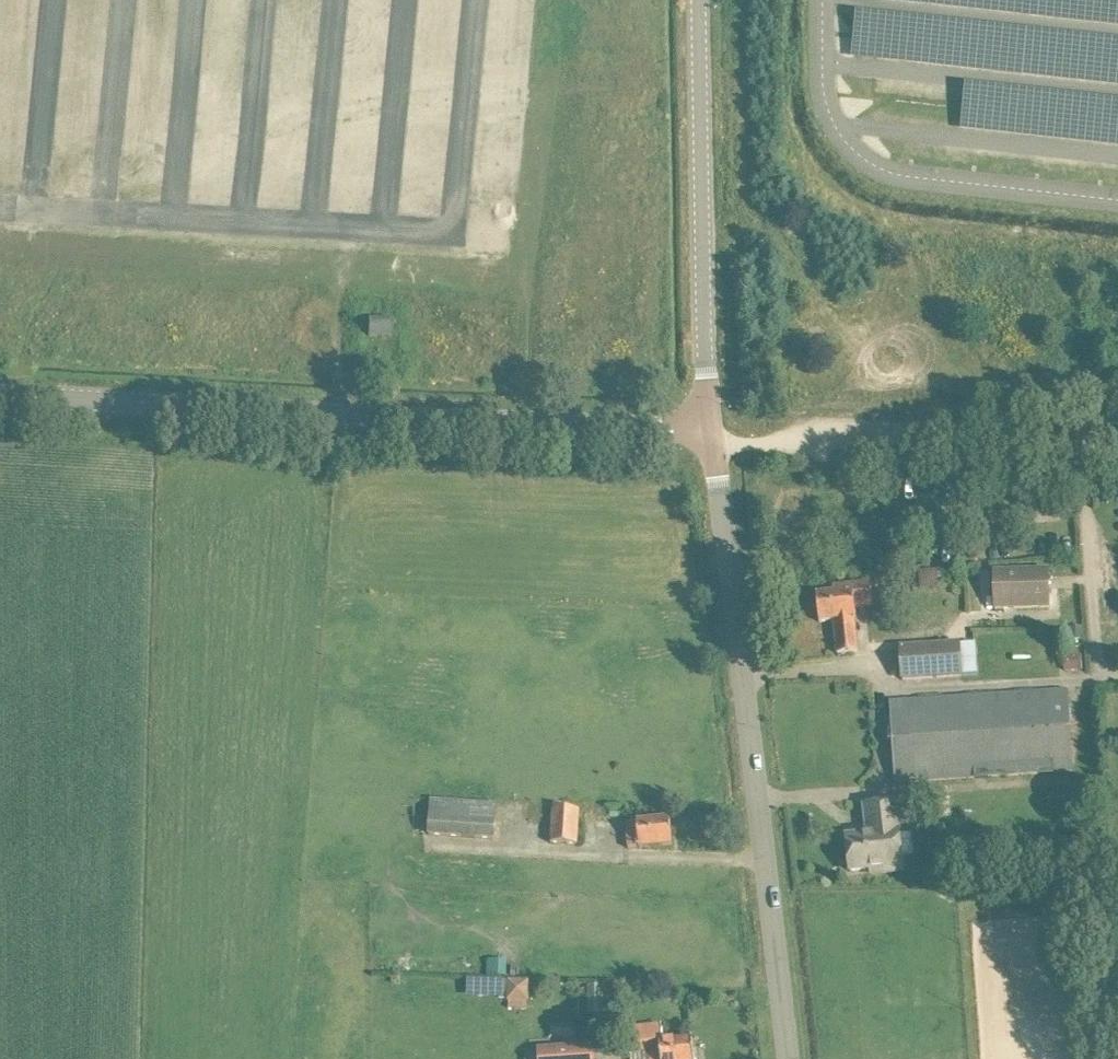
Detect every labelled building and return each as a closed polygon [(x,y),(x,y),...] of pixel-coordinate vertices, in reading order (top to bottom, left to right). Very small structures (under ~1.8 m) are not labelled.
[(1117,26),(1117,0),(880,0),(1117,26)] [(858,14),(853,57),(1117,85),(1117,43),(858,14)] [(969,87),(965,129),(1117,146),(1117,103),(969,87)] [(390,322),(366,321),(365,338),(389,340),(390,322)] [(1054,605),(1052,577),(1051,566),(994,569),(995,581),(997,609),(1054,605)] [(871,582),(854,583),(833,586),(833,593),(816,595),(820,622),(834,620),(838,654),(858,651),(855,630),(854,618),(856,618),(855,606),(874,604),(871,582)] [(977,642),(961,643),(901,647),(903,680),(979,675),(977,642)] [(1065,645),(1066,671),(1083,670),(1081,644),(1065,645)] [(1069,689),(913,699),(891,701),(896,782),(1074,771),(1069,689)] [(496,803),(432,799),(430,835),(494,840),(496,803)] [(903,801),(886,803),(864,805),(868,834),(846,836),(850,871),(882,867),(883,873),(904,870),(900,830),(897,830),(896,820),(905,819),(903,801)] [(530,817),(528,841),(578,845),(581,809),(553,807),(553,818),(530,817)] [(670,818),(648,820),(634,821),(633,821),(625,822),(628,846),(637,845),(638,848),(672,845),(670,818)] [(504,994),(504,977),(467,977),(467,994),(504,994)] [(505,979),(504,1008),(527,1009),(528,980),(505,979)] [(640,1027),(634,1027),(634,1028),(625,1028),(627,1051),(635,1050),(636,1053),(649,1051),(650,1058),(695,1058),(692,1038),(663,1041),(662,1025),(640,1027)] [(540,1051),(526,1052),(527,1058),(593,1058),(593,1046),(540,1049),(540,1051)]
